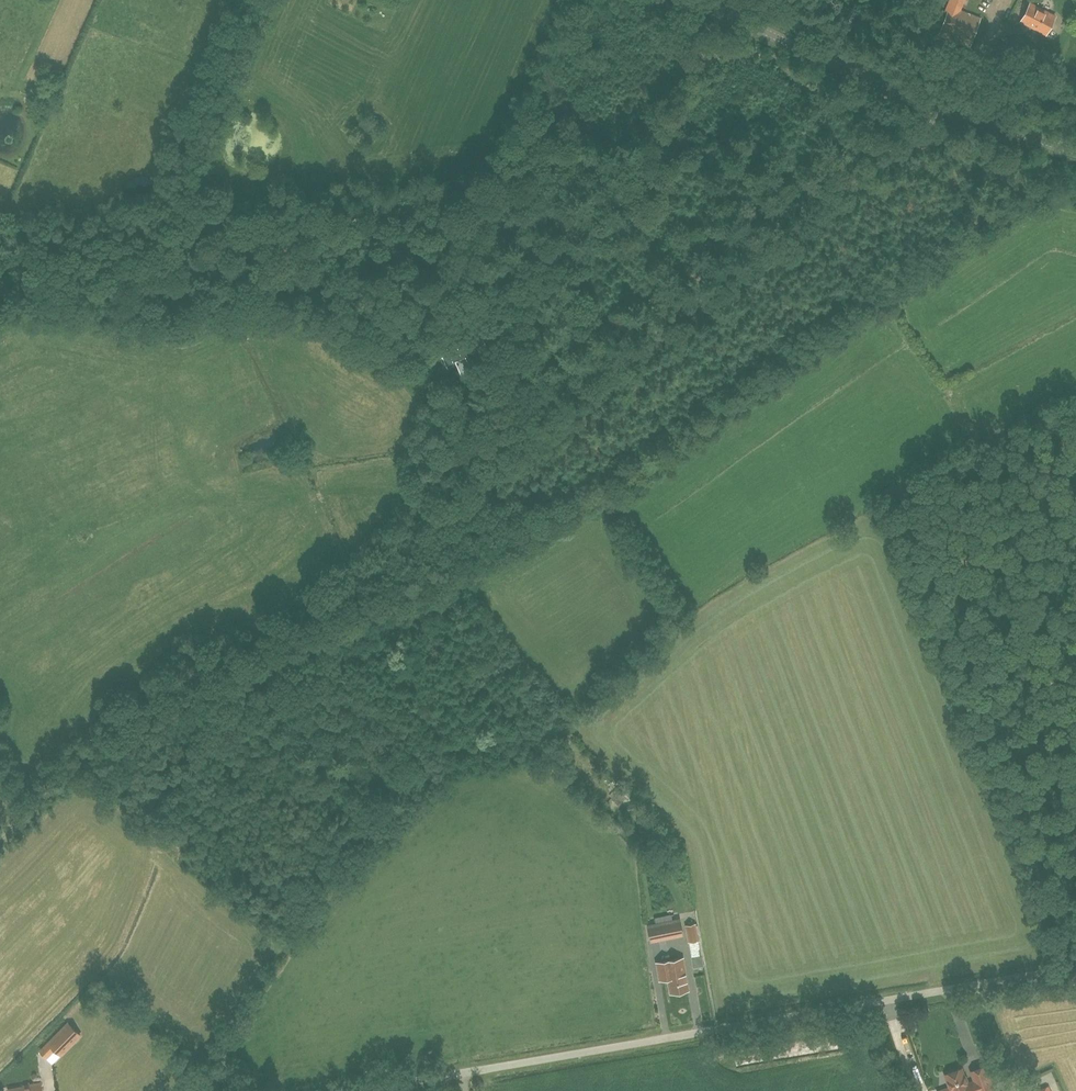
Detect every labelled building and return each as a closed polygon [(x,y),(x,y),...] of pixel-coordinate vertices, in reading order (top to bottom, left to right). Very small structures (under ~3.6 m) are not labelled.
[(970,47),(981,17),(959,10),(963,0),(949,0),(945,12),(947,13),(939,36),(970,47)] [(1046,34),(1055,16),(1030,3),(1021,21),(1046,34)] [(450,277),(441,267),(430,276),(439,287),(450,277)] [(615,811),(627,798),(620,791),(608,804),(615,811)] [(680,919),(649,926),(652,941),(683,934),(680,919)] [(687,926),(689,941),(692,956),(701,955),(695,924),(687,926)] [(660,979),(669,978),(671,993),(688,990),(683,958),(657,963),(660,979)] [(46,1057),(54,1049),(60,1055),(80,1035),(68,1023),(40,1051),(46,1057)] [(746,1053),(736,1055),(738,1066),(748,1063),(746,1053)] [(988,1076),(984,1065),(970,1070),(974,1081),(968,1083),(966,1076),(964,1076),(961,1068),(945,1074),(951,1090),(987,1090),(993,1089),(993,1088),(996,1086),(997,1084),(994,1076),(992,1075),(988,1076)] [(1011,1076),(1015,1086),(1023,1082),(1018,1072),(1011,1076)] [(41,1083),(24,1086),(24,1087),(8,1089),(8,1090),(42,1090),(41,1083)]
